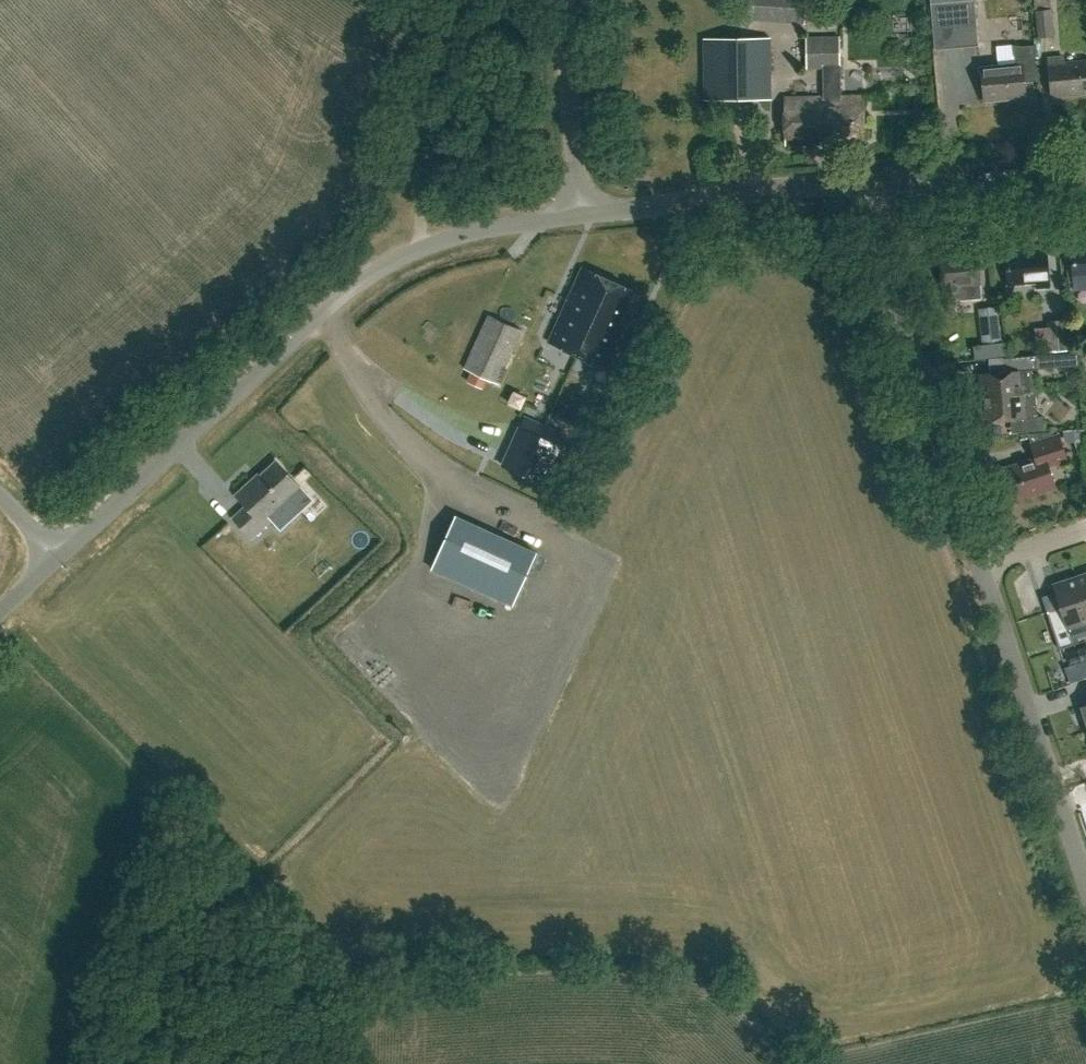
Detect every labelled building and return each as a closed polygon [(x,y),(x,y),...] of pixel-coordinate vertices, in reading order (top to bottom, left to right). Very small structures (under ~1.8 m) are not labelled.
[(747,20),(803,23),(805,0),(748,0),(747,20)] [(974,0),(961,0),(930,3),(934,49),(978,45),(974,0)] [(1053,36),(1051,8),(1038,10),(1040,37),(1053,36)] [(842,96),(841,37),(808,37),(808,67),(825,67),(825,97),(786,97),(786,144),(822,143),(822,138),(835,137),(835,138),(865,138),(864,96),(842,96)] [(773,98),(773,39),(705,39),(705,98),(773,98)] [(1037,81),(1035,46),(1014,48),(1015,65),(981,68),(983,102),(1025,99),(1023,82),(1037,81)] [(1064,59),(1050,61),(1053,98),(1085,95),(1085,64),(1065,65),(1064,59)] [(1070,247),(1073,287),(1085,286),(1085,246),(1070,247)] [(1047,286),(1044,249),(1005,252),(1008,283),(1037,281),(1037,287),(1047,286)] [(979,284),(977,254),(940,257),(942,287),(943,287),(944,301),(960,300),(959,286),(979,284)] [(643,295),(587,269),(552,342),(608,369),(643,295)] [(1002,340),(997,303),(982,305),(987,343),(1002,340)] [(522,329),(487,314),(416,469),(451,485),(522,329)] [(1066,350),(1064,321),(1047,322),(1048,351),(1066,350)] [(979,373),(981,397),(1035,393),(1035,392),(1032,392),(1030,370),(1036,369),(1035,355),(1010,357),(1011,371),(979,373)] [(1035,393),(981,397),(981,398),(983,398),(985,421),(1017,419),(1018,432),(1043,430),(1042,416),(1037,417),(1035,393)] [(520,425),(501,465),(541,485),(560,445),(520,425)] [(1066,460),(1058,435),(1030,444),(1035,458),(1000,470),(1010,502),(1055,488),(1048,466),(1066,460)] [(374,458),(364,463),(374,483),(384,478),(374,458)] [(360,464),(351,470),(363,491),(372,485),(360,464)] [(303,489),(282,465),(253,486),(251,484),(239,495),(250,507),(239,518),(255,540),(277,520),(273,516),(303,489)] [(457,518),(433,570),(513,607),(537,555),(457,518)] [(1085,610),(1085,574),(1075,578),(1085,610)] [(1075,578),(1052,585),(1060,607),(1047,611),(1059,648),(1072,644),(1067,627),(1085,621),(1085,610),(1075,578)] [(1085,730),(1085,703),(1078,705),(1085,730)] [(447,735),(447,761),(455,761),(456,735),(447,735)] [(470,786),(480,788),(485,763),(475,761),(470,786)]
